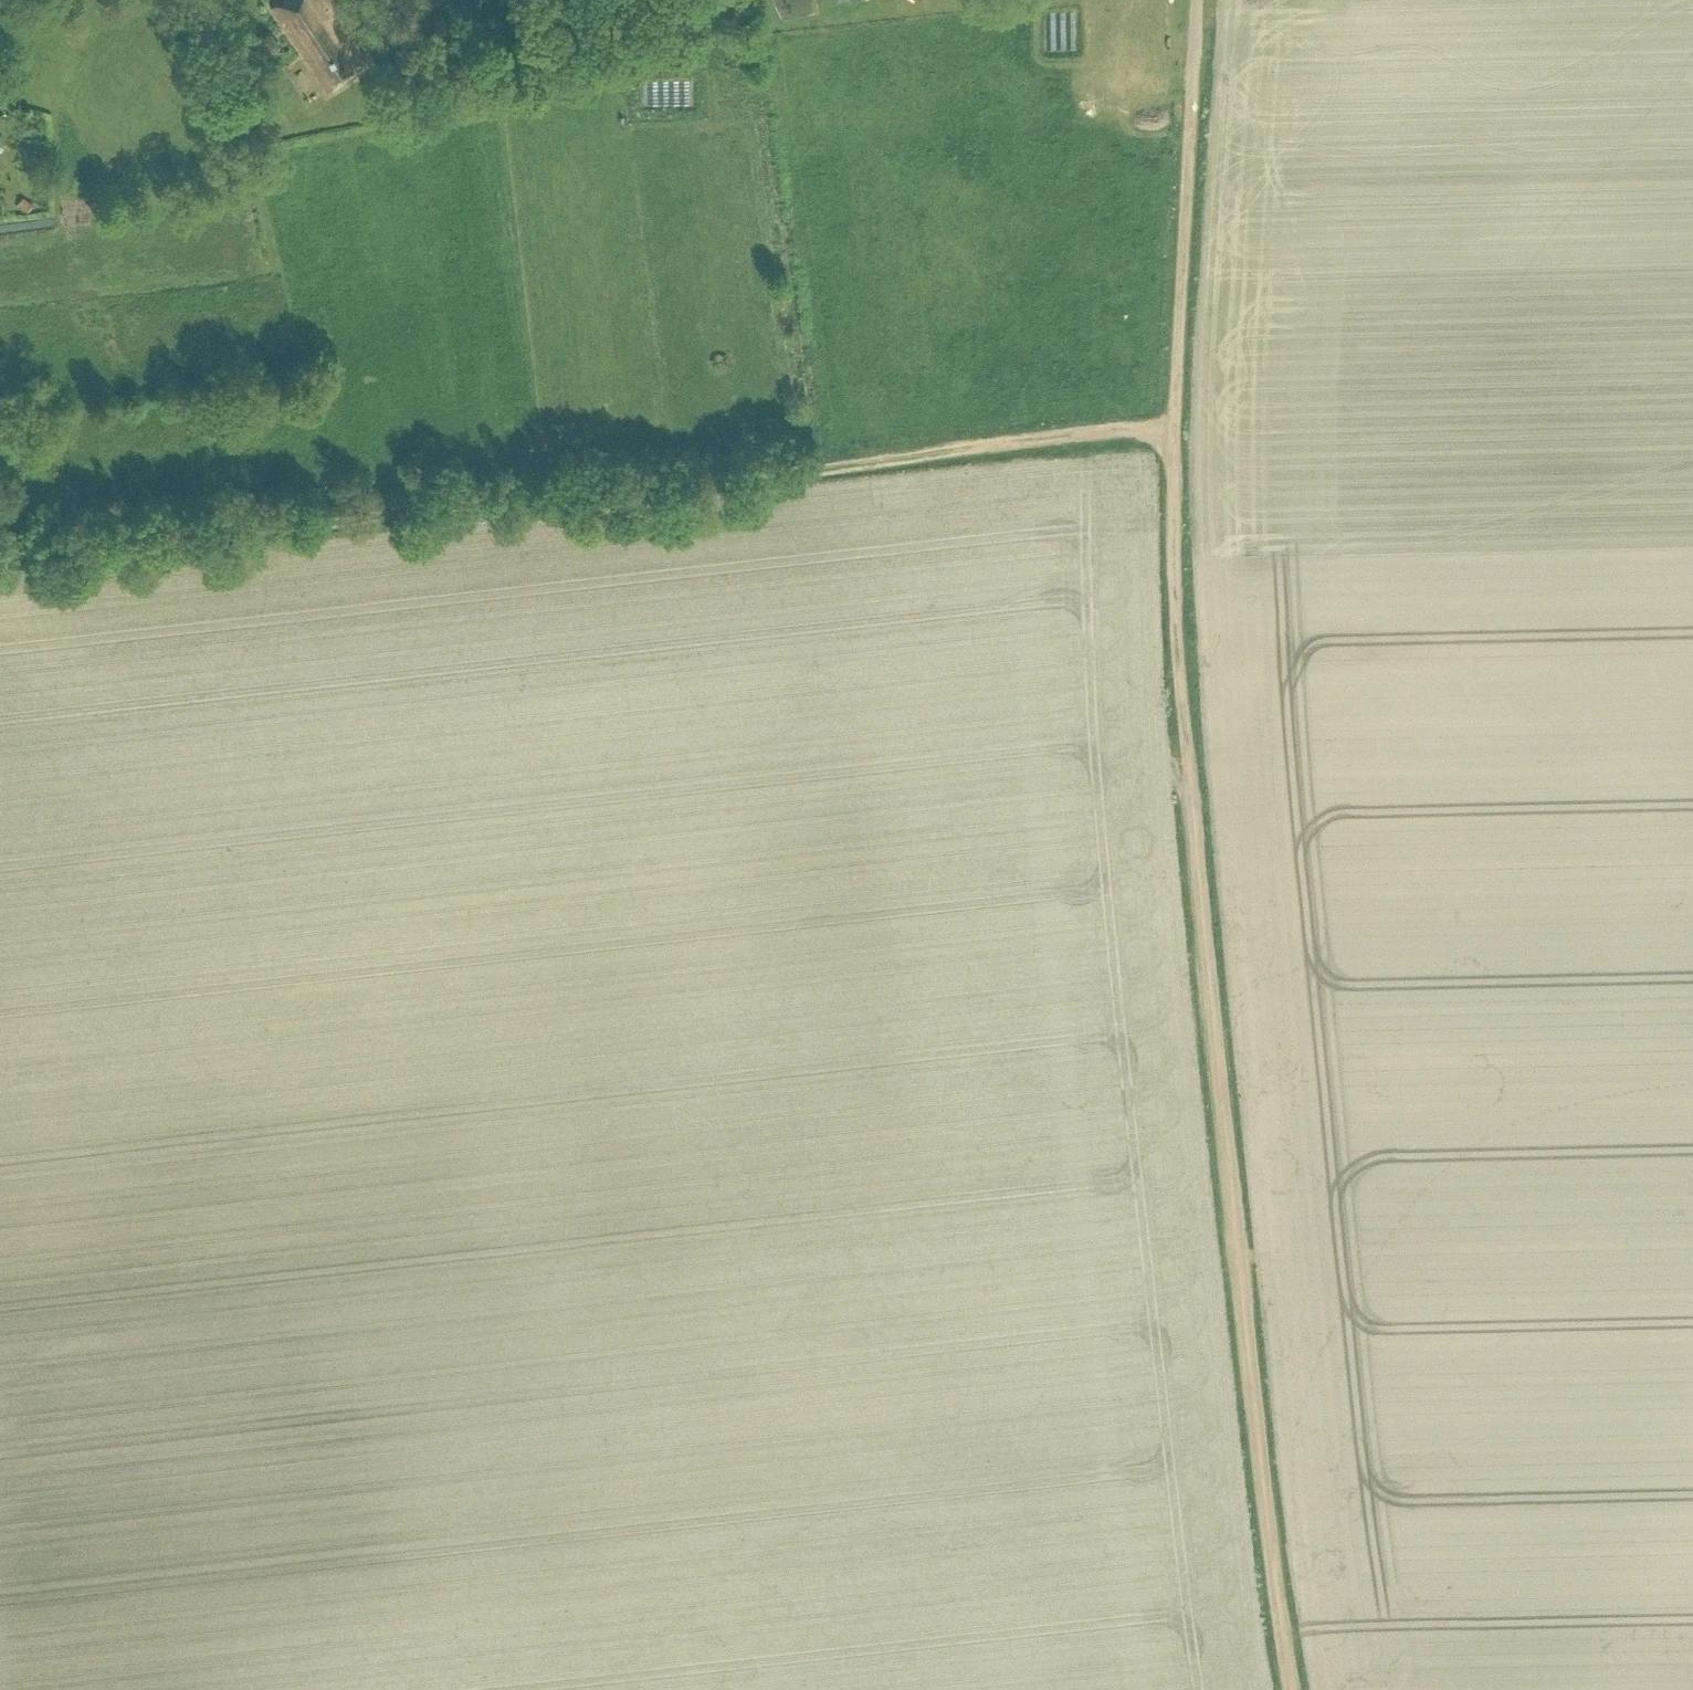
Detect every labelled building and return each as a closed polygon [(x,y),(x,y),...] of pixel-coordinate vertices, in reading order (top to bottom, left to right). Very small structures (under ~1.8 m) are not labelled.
[(334,0),(280,0),(272,5),(296,41),(298,40),(298,41),(330,88),(370,62),(334,7),(337,5),(334,0)] [(283,46),(272,29),(259,37),(271,54),(283,46)]
